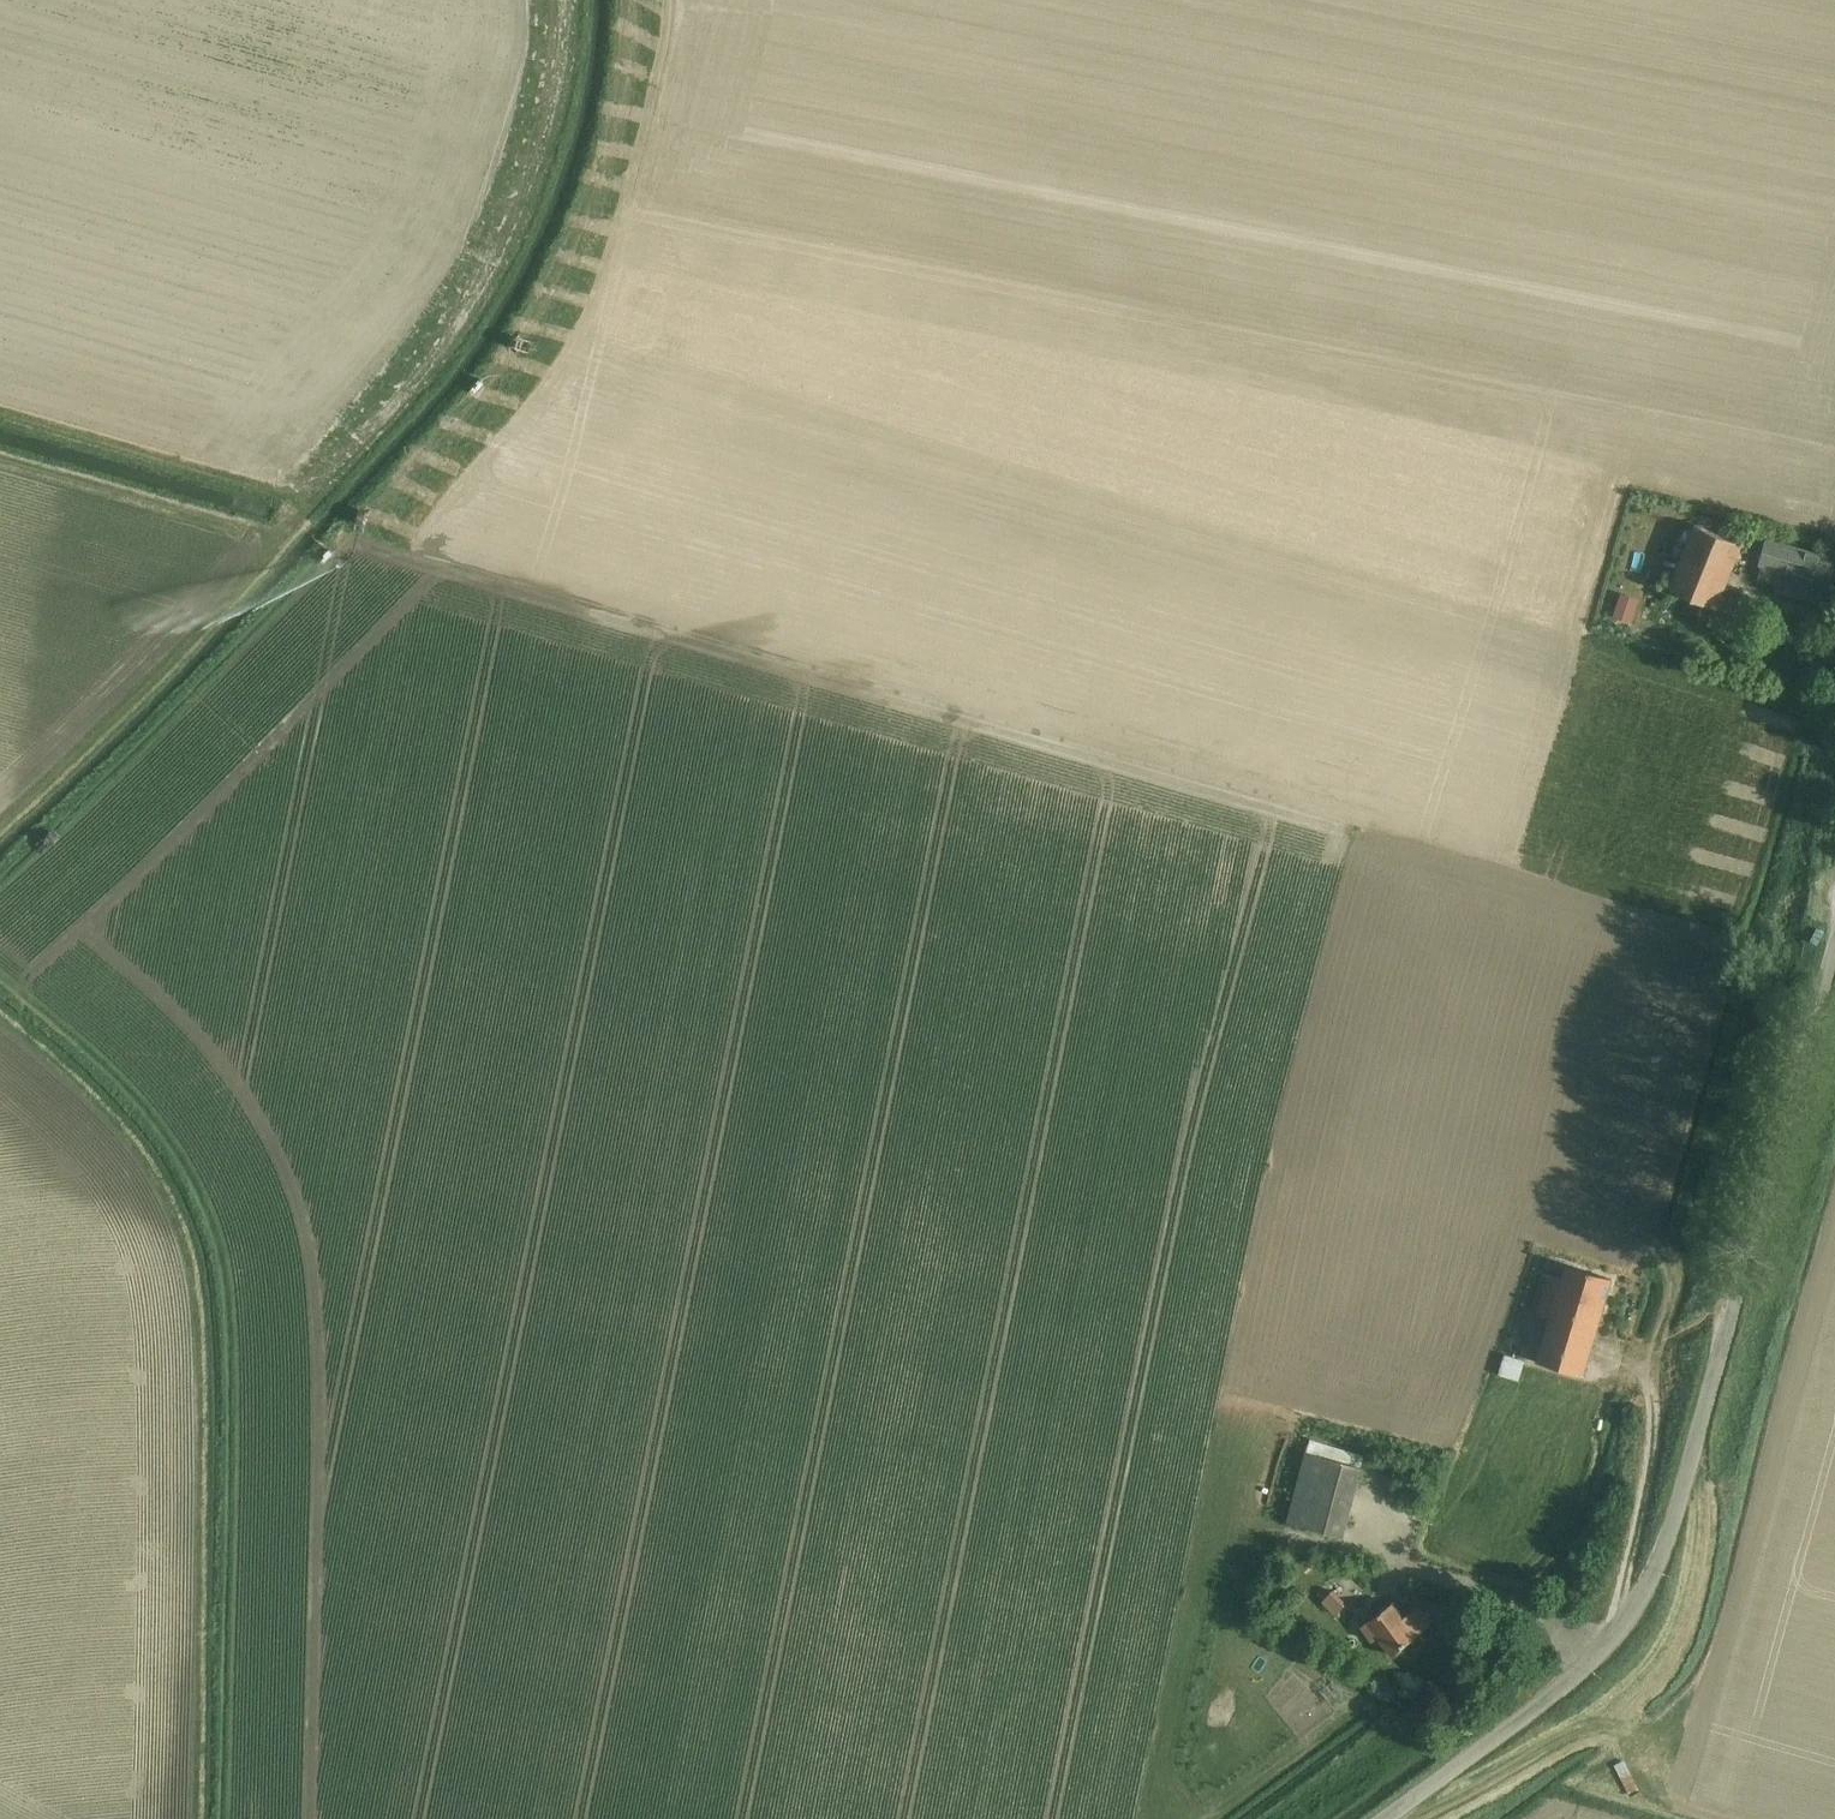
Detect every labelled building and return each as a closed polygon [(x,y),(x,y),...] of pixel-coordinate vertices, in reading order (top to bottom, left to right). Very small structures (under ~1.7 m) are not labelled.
[(1695,524),(1669,587),(1715,606),(1741,543),(1695,524)] [(1834,558),(1811,552),(1768,539),(1760,566),(1777,570),(1773,584),(1793,590),(1792,594),(1821,603),(1834,558)] [(1630,624),(1637,605),(1621,600),(1615,619),(1630,624)] [(1536,1362),(1559,1369),(1583,1376),(1611,1279),(1565,1265),(1561,1278),(1544,1273),(1532,1312),(1550,1317),(1536,1362)] [(1306,1438),(1286,1522),(1345,1536),(1364,1454),(1306,1438)] [(1354,1607),(1368,1594),(1354,1579),(1340,1591),(1354,1607)] [(1433,1622),(1454,1614),(1446,1594),(1425,1603),(1433,1622)] [(1361,1626),(1363,1629),(1372,1641),(1377,1636),(1391,1654),(1416,1636),(1416,1635),(1433,1622),(1419,1605),(1403,1618),(1392,1603),(1361,1626)]
